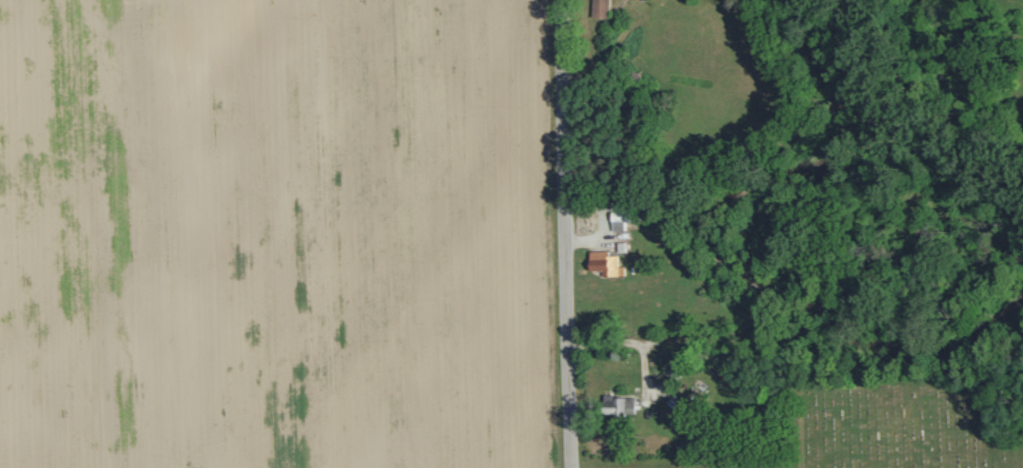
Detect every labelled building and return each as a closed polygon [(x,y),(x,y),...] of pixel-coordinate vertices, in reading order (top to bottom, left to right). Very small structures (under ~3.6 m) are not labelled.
[(590,17),(608,17),(608,0),(591,0),(590,17)] [(610,230),(623,231),(623,221),(630,221),(631,212),(610,212),(610,230)] [(617,267),(617,255),(608,255),(607,251),(588,251),(588,271),(601,270),(601,276),(624,276),(624,266),(617,267)] [(633,396),(601,397),(601,415),(633,414),(633,396)]
